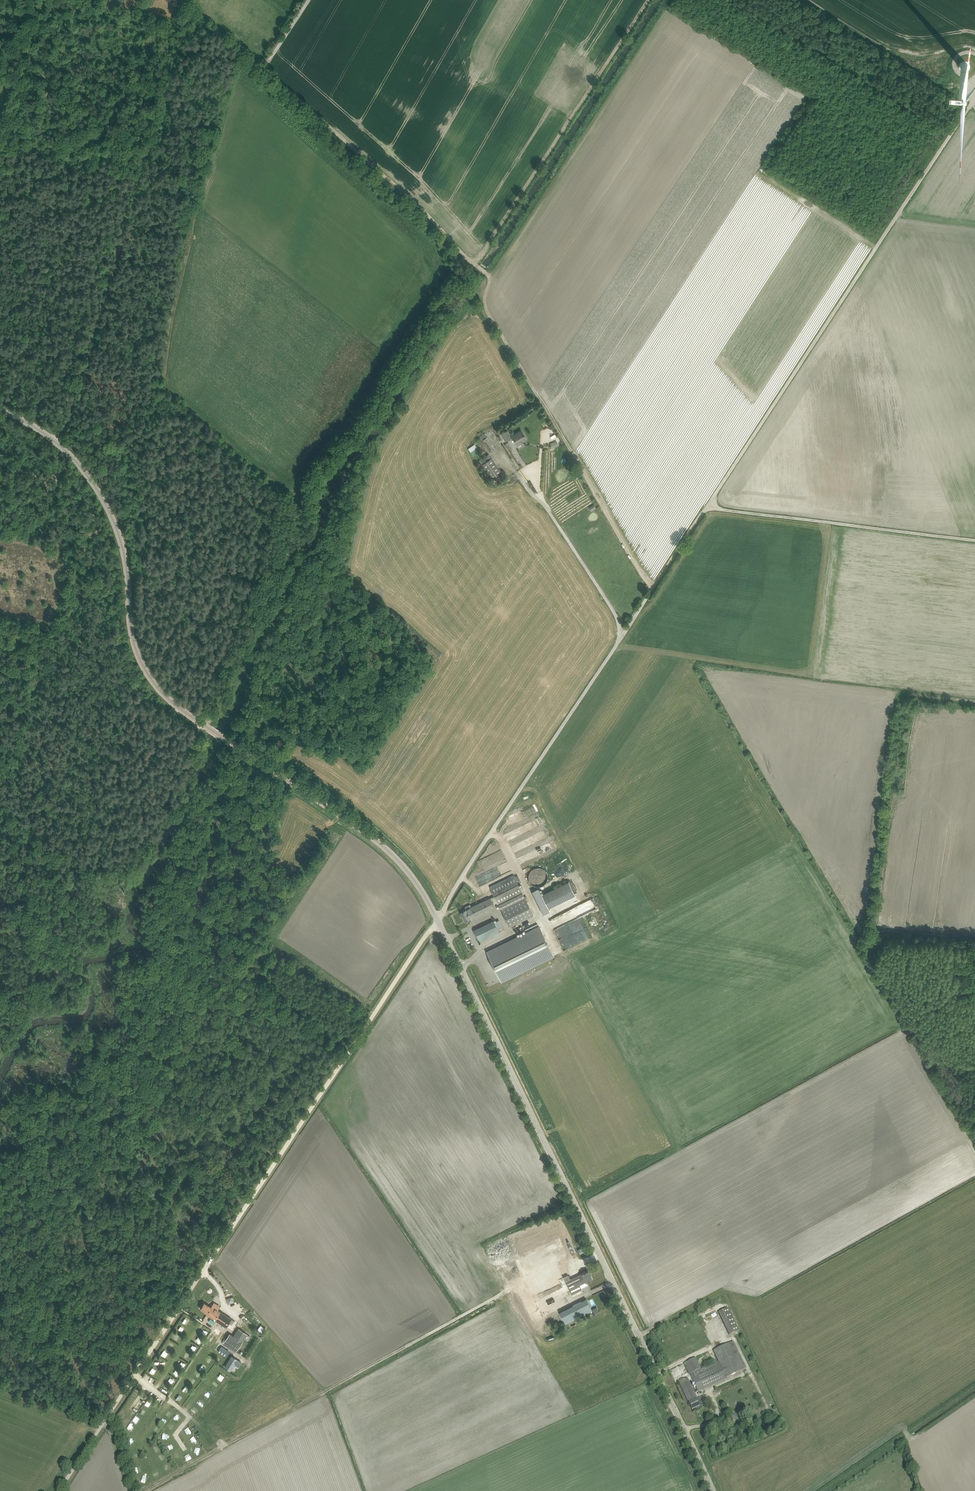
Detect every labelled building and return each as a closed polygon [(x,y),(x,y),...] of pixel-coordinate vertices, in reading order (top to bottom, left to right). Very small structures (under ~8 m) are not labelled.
[(506,441),(512,438),(507,430),(501,433),(506,441)] [(527,438),(525,436),(522,430),(512,436),(517,444),(527,438)] [(495,447),(485,433),(480,436),(483,440),(481,442),(488,452),(495,447)] [(475,443),(468,448),(473,455),(480,451),(475,443)] [(479,460),(489,475),(492,479),(502,472),(489,453),(479,460)] [(531,873),(529,876),(529,878),(529,881),(530,884),(531,887),(534,888),(537,889),(540,889),(542,888),(545,886),(547,884),(547,881),(547,878),(546,875),(545,873),(542,871),(539,870),(536,870),(533,871),(531,873)] [(499,904),(503,913),(510,926),(533,915),(527,901),(522,892),(518,883),(521,882),(517,875),(515,876),(514,875),(490,886),(494,896),(475,905),(479,913),(494,906),(499,904)] [(569,881),(542,894),(549,908),(575,895),(569,881)] [(578,904),(582,916),(591,912),(592,913),(599,911),(594,898),(578,904)] [(470,918),(479,913),(475,905),(460,912),(465,921),(470,918)] [(565,937),(585,927),(580,917),(560,927),(565,937)] [(494,920),(479,927),(474,929),(480,941),(499,932),(498,929),(503,927),(499,920),(495,922),(494,920)] [(554,956),(539,925),(486,951),(502,982),(554,956)] [(900,995),(896,998),(900,1004),(904,1001),(900,995)] [(592,1279),(588,1270),(582,1273),(571,1279),(569,1275),(568,1275),(558,1253),(529,1267),(539,1289),(564,1277),(572,1294),(582,1289),(580,1284),(586,1281),(587,1282),(592,1279)] [(586,1299),(560,1312),(566,1324),(592,1310),(586,1299)] [(202,1310),(207,1313),(207,1314),(227,1327),(232,1319),(219,1311),(212,1306),(211,1306),(204,1302),(200,1308),(202,1310)] [(720,1315),(730,1338),(739,1333),(729,1311),(720,1315)] [(242,1341),(247,1334),(239,1328),(234,1336),(230,1333),(224,1343),(236,1351),(242,1341)] [(690,1374),(698,1391),(746,1368),(734,1342),(714,1351),(718,1361),(701,1369),(696,1358),(684,1363),(689,1374),(690,1374)] [(228,1352),(229,1350),(222,1345),(218,1351),(226,1356),(228,1352)] [(197,1371),(194,1375),(199,1379),(202,1375),(197,1371)] [(692,1410),(699,1406),(696,1400),(698,1399),(688,1378),(679,1382),(689,1403),(692,1410)] [(136,1416),(133,1421),(139,1425),(142,1421),(136,1416)]
